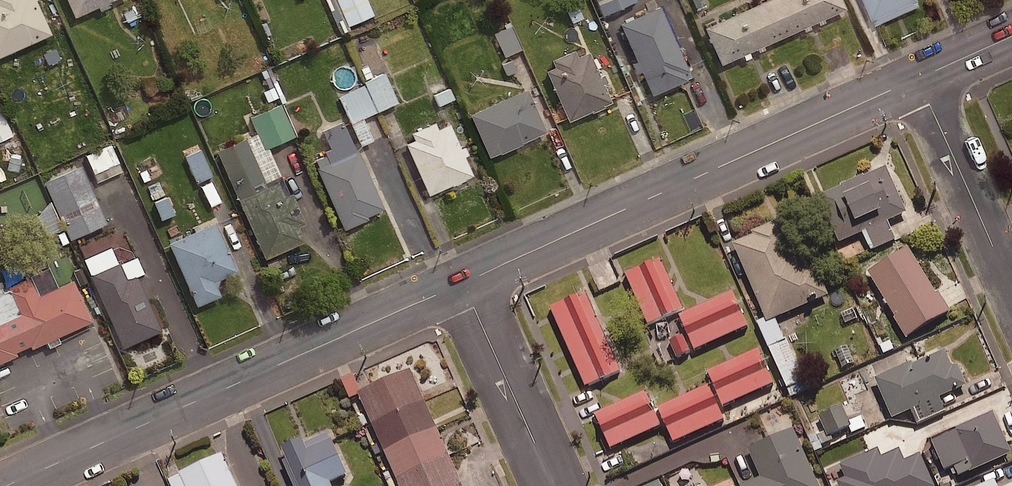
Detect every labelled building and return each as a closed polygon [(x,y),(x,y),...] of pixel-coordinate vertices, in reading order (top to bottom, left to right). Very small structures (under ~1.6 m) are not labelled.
[(36,0),(0,0),(0,61),(53,37),(36,0)] [(77,20),(122,0),(68,0),(77,20)] [(366,0),(336,0),(346,25),(372,14),(366,0)] [(601,14),(631,0),(595,0),(601,14)] [(844,0),(776,0),(707,31),(724,68),(849,12),(844,0)] [(922,0),(866,0),(876,21),(922,1),(922,0)] [(691,74),(663,10),(623,27),(654,98),(690,83),(687,76),(691,74)] [(519,48),(510,26),(492,34),(501,56),(519,48)] [(614,105),(591,55),(579,60),(576,53),(554,63),(557,70),(548,74),(571,124),(614,105)] [(396,101),(383,73),(361,82),(363,85),(338,96),(359,144),(370,139),(360,117),(396,101)] [(549,135),(530,92),(472,117),(491,160),(549,135)] [(0,110),(0,139),(10,135),(0,110)] [(475,178),(452,127),(440,132),(436,125),(413,136),(416,143),(408,147),(431,198),(475,178)] [(117,161),(109,144),(85,154),(92,172),(117,161)] [(210,175),(199,149),(183,156),(194,181),(210,175)] [(386,212),(359,153),(318,171),(346,232),(370,222),(369,219),(386,212)] [(81,163),(42,180),(67,238),(106,221),(81,163)] [(903,211),(882,164),(814,194),(835,241),(903,211)] [(219,201),(211,179),(199,184),(208,205),(219,201)] [(307,227),(294,197),(287,200),(280,185),(241,202),(267,261),(307,244),(301,230),(307,227)] [(173,213),(165,196),(152,202),(159,219),(173,213)] [(762,323),(827,295),(812,260),(805,263),(798,247),(788,251),(774,220),(748,231),(749,234),(728,243),(762,323)] [(216,284),(238,274),(217,226),(170,247),(199,309),(222,299),(216,284)] [(943,312),(904,246),(864,270),(904,336),(943,312)] [(656,257),(621,273),(644,324),(679,308),(656,257)] [(163,335),(138,279),(128,283),(121,267),(92,279),(124,352),(163,335)] [(74,284),(41,299),(32,279),(4,292),(14,314),(0,320),(0,367),(19,359),(17,355),(31,349),(33,352),(93,324),(74,284)] [(745,326),(729,290),(675,315),(692,350),(745,326)] [(617,370),(581,291),(548,307),(584,386),(617,370)] [(784,340),(774,318),(759,326),(787,387),(806,378),(787,339),(784,340)] [(771,383),(755,349),(705,372),(721,406),(771,383)] [(948,366),(941,349),(909,364),(907,361),(871,377),(889,417),(962,384),(953,364),(948,366)] [(413,373),(361,397),(401,485),(464,485),(413,373)] [(705,384),(654,407),(669,442),(721,419),(705,384)] [(641,390),(591,413),(607,448),(657,425),(641,390)] [(847,422),(842,407),(819,416),(826,436),(850,427),(852,433),(865,428),(862,417),(847,422)] [(988,411),(950,428),(969,470),(1007,452),(988,411)] [(789,427),(743,447),(756,476),(736,485),(737,485),(815,485),(789,427)] [(285,452),(300,485),(337,485),(351,479),(335,444),(311,455),(305,443),(285,452)] [(876,449),(838,466),(843,477),(836,480),(839,485),(934,485),(920,455),(903,462),(898,450),(880,458),(876,449)] [(225,456),(182,475),(187,485),(238,485),(225,456)]
